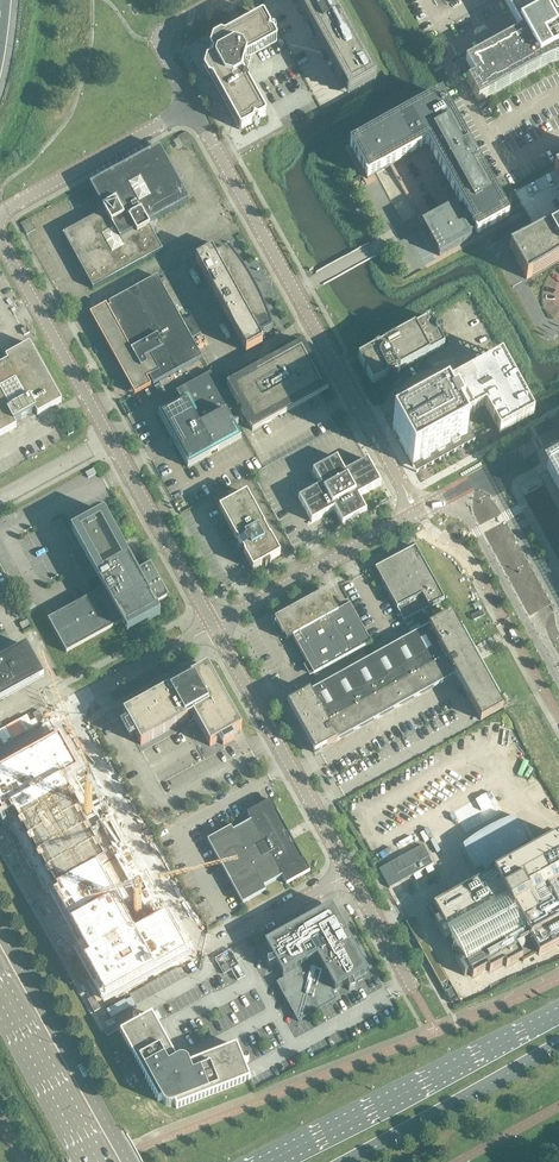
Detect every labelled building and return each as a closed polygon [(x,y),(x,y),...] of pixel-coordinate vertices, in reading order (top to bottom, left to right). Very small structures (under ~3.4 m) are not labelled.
[(332,0),(295,0),(308,23),(306,24),(312,36),(314,34),(348,95),(376,79),(332,0)] [(521,31),(466,61),(475,76),(467,80),(478,101),(542,65),(547,63),(552,61),(558,59),(558,58),(558,16),(556,17),(547,0),(504,0),(521,31)] [(245,78),(251,56),(276,43),(277,40),(273,33),(270,32),(271,29),(264,16),(262,16),(224,37),(220,36),(213,40),(212,44),(211,44),(211,46),(216,56),(215,59),(205,65),(205,67),(239,130),(241,131),(254,124),(255,120),(258,121),(265,117),(266,115),(245,78)] [(508,218),(441,97),(350,147),(367,179),(427,145),(439,168),(434,171),(442,185),(447,182),(462,208),(456,211),(454,207),(422,225),(439,256),(471,239),(469,235),(475,232),(477,236),(508,218)] [(193,143),(187,132),(178,137),(184,148),(193,143)] [(148,225),(189,202),(159,147),(90,186),(104,212),(63,234),(93,289),(163,251),(148,225)] [(36,230),(29,219),(20,224),(27,235),(36,230)] [(509,248),(526,279),(541,271),(546,268),(551,265),(556,262),(558,260),(558,221),(509,248)] [(257,294),(256,292),(254,289),(254,288),(252,285),(250,282),(249,280),(247,277),(246,275),(244,272),(242,270),(241,267),(239,265),(237,262),(235,260),(234,257),(232,255),(230,253),(228,250),(215,257),(212,252),(195,261),(246,352),(262,343),(259,337),(272,330),(271,327),(270,324),(269,322),(268,319),(267,316),(266,313),(265,311),(264,308),(262,305),(261,302),(260,300),(258,297),(257,294)] [(202,358),(161,285),(157,277),(110,302),(112,306),(110,307),(108,308),(106,305),(90,314),(121,370),(121,371),(135,395),(151,386),(147,379),(151,376),(155,384),(202,358)] [(399,371),(445,346),(438,335),(440,335),(442,333),(443,331),(442,329),(439,328),(437,329),(436,330),(430,319),(384,344),(385,345),(374,351),(374,350),(358,359),(373,386),(388,377),(390,379),(391,380),(393,380),(394,380),(395,380),(396,380),(397,379),(398,378),(399,377),(399,376),(400,375),(400,373),(399,371)] [(329,389),(320,372),(317,374),(315,371),(315,370),(316,370),(317,369),(317,368),(317,367),(317,366),(316,365),(316,364),(315,364),(314,363),(313,363),(312,363),(311,363),(309,360),(312,358),(303,342),(226,384),(238,405),(241,403),(244,409),(241,410),(252,431),(329,389)] [(30,344),(5,357),(8,362),(0,366),(0,436),(16,427),(14,423),(35,411),(37,415),(61,402),(30,344)] [(438,405),(393,429),(413,466),(466,438),(457,422),(489,405),(503,431),(531,416),(502,361),(450,389),(449,388),(433,394),(438,405)] [(233,423),(227,412),(232,410),(211,372),(176,391),(182,401),(159,414),(171,438),(174,436),(177,443),(175,444),(188,468),(241,438),(235,427),(232,426),(233,423)] [(358,497),(381,484),(368,460),(345,472),(337,457),(313,471),(321,486),(298,498),(312,522),(334,510),(342,525),(367,512),(363,505),(358,497)] [(544,484),(558,511),(558,464),(539,475),(543,483),(544,484)] [(269,537),(264,528),(265,527),(247,494),(235,500),(234,497),(229,500),(230,503),(219,509),(237,542),(238,542),(239,543),(237,545),(240,551),(243,550),(243,551),(243,552),(253,570),(264,564),(266,567),(271,564),(269,561),(280,555),(270,537),(269,537)] [(169,597),(151,563),(150,563),(150,564),(136,572),(104,513),(105,513),(104,512),(71,530),(71,531),(72,531),(105,590),(49,620),(48,619),(48,620),(66,653),(67,653),(66,652),(122,621),(125,628),(157,610),(153,604),(168,596),(168,597),(169,597)] [(444,600),(415,547),(388,562),(375,568),(382,581),(396,607),(404,621),(444,600)] [(371,643),(350,605),(337,611),(326,591),(275,619),(281,631),(279,632),(281,636),(283,635),(287,641),(293,637),(314,675),(371,643)] [(503,708),(451,614),(428,626),(456,676),(481,720),(503,708)] [(31,624),(28,619),(19,624),(22,629),(31,624)] [(456,676),(428,626),(408,637),(436,687),(456,676)] [(436,687),(408,637),(388,648),(415,698),(436,687)] [(44,677),(26,646),(0,660),(0,701),(44,677)] [(415,698),(388,648),(368,659),(395,709),(415,698)] [(395,709),(368,659),(348,670),(375,720),(395,709)] [(242,729),(207,667),(188,677),(186,674),(171,683),(172,686),(123,713),(129,724),(124,727),(130,737),(135,735),(141,745),(186,720),(190,727),(197,723),(210,746),(220,740),(223,745),(234,739),(231,734),(242,729)] [(375,720),(348,670),(328,682),(355,731),(375,720)] [(355,731),(328,682),(308,693),(335,742),(355,731)] [(41,716),(52,710),(43,691),(35,694),(39,703),(35,705),(41,716)] [(335,742),(308,693),(287,704),(315,753),(335,742)] [(0,770),(0,811),(47,895),(51,893),(81,947),(77,950),(105,1001),(187,955),(183,947),(165,916),(134,933),(128,922),(135,919),(129,908),(122,912),(98,867),(104,861),(87,830),(99,824),(116,855),(115,858),(142,906),(156,899),(128,848),(131,847),(87,767),(79,772),(60,737),(0,770)] [(276,802),(170,860),(209,930),(224,922),(233,937),(279,912),(270,896),(314,872),(276,802)] [(512,862),(512,861),(511,861),(508,856),(508,855),(510,854),(512,853),(514,851),(516,850),(518,848),(521,847),(523,845),(525,844),(527,842),(526,840),(526,839),(525,837),(524,836),(523,834),(523,833),(522,831),(521,830),(520,828),(519,827),(519,825),(518,824),(517,822),(516,821),(515,819),(514,818),(512,819),(509,820),(507,821),(504,821),(502,822),(500,823),(498,824),(496,825),(494,826),(492,827),(489,828),(487,829),(485,831),(483,832),(481,833),(479,834),(477,835),(475,837),(473,838),(472,839),(471,840),(470,841),(468,842),(466,844),(464,845),(463,846),(463,848),(464,849),(464,851),(465,853),(466,854),(467,856),(467,857),(468,859),(469,860),(470,862),(471,863),(472,865),(473,866),(474,868),(475,869),(476,870),(483,868),(484,869),(487,875),(433,905),(440,918),(434,921),(445,941),(446,941),(445,938),(450,935),(454,943),(452,949),(458,951),(462,959),(457,961),(456,959),(455,959),(464,976),(470,973),(473,977),(488,969),(489,972),(504,964),(506,967),(521,958),(523,962),(538,954),(539,955),(558,944),(558,837),(512,862)] [(397,874),(429,857),(423,845),(379,869),(390,888),(401,882),(397,874)] [(368,972),(340,921),(334,924),(329,914),(319,920),(317,915),(265,943),(265,944),(282,974),(275,979),(298,1021),(341,998),(337,990),(367,973),(368,973),(368,972)] [(245,975),(231,950),(215,959),(224,974),(232,969),(237,980),(245,975)] [(450,1000),(456,997),(452,989),(446,992),(450,1000)] [(187,1062),(180,1060),(177,1061),(152,1015),(139,1022),(139,1021),(139,1020),(139,1019),(139,1018),(138,1018),(138,1017),(137,1017),(136,1017),(135,1017),(134,1018),(133,1019),(133,1020),(134,1021),(134,1022),(135,1022),(136,1023),(136,1024),(120,1033),(158,1102),(162,1100),(164,1104),(171,1106),(175,1104),(176,1108),(250,1080),(243,1063),(245,1062),(246,1063),(247,1063),(247,1062),(248,1062),(248,1061),(249,1061),(249,1060),(249,1059),(248,1058),(248,1057),(247,1057),(246,1057),(245,1057),(244,1057),(244,1058),(243,1059),(242,1059),(237,1046),(188,1065),(187,1062)]
